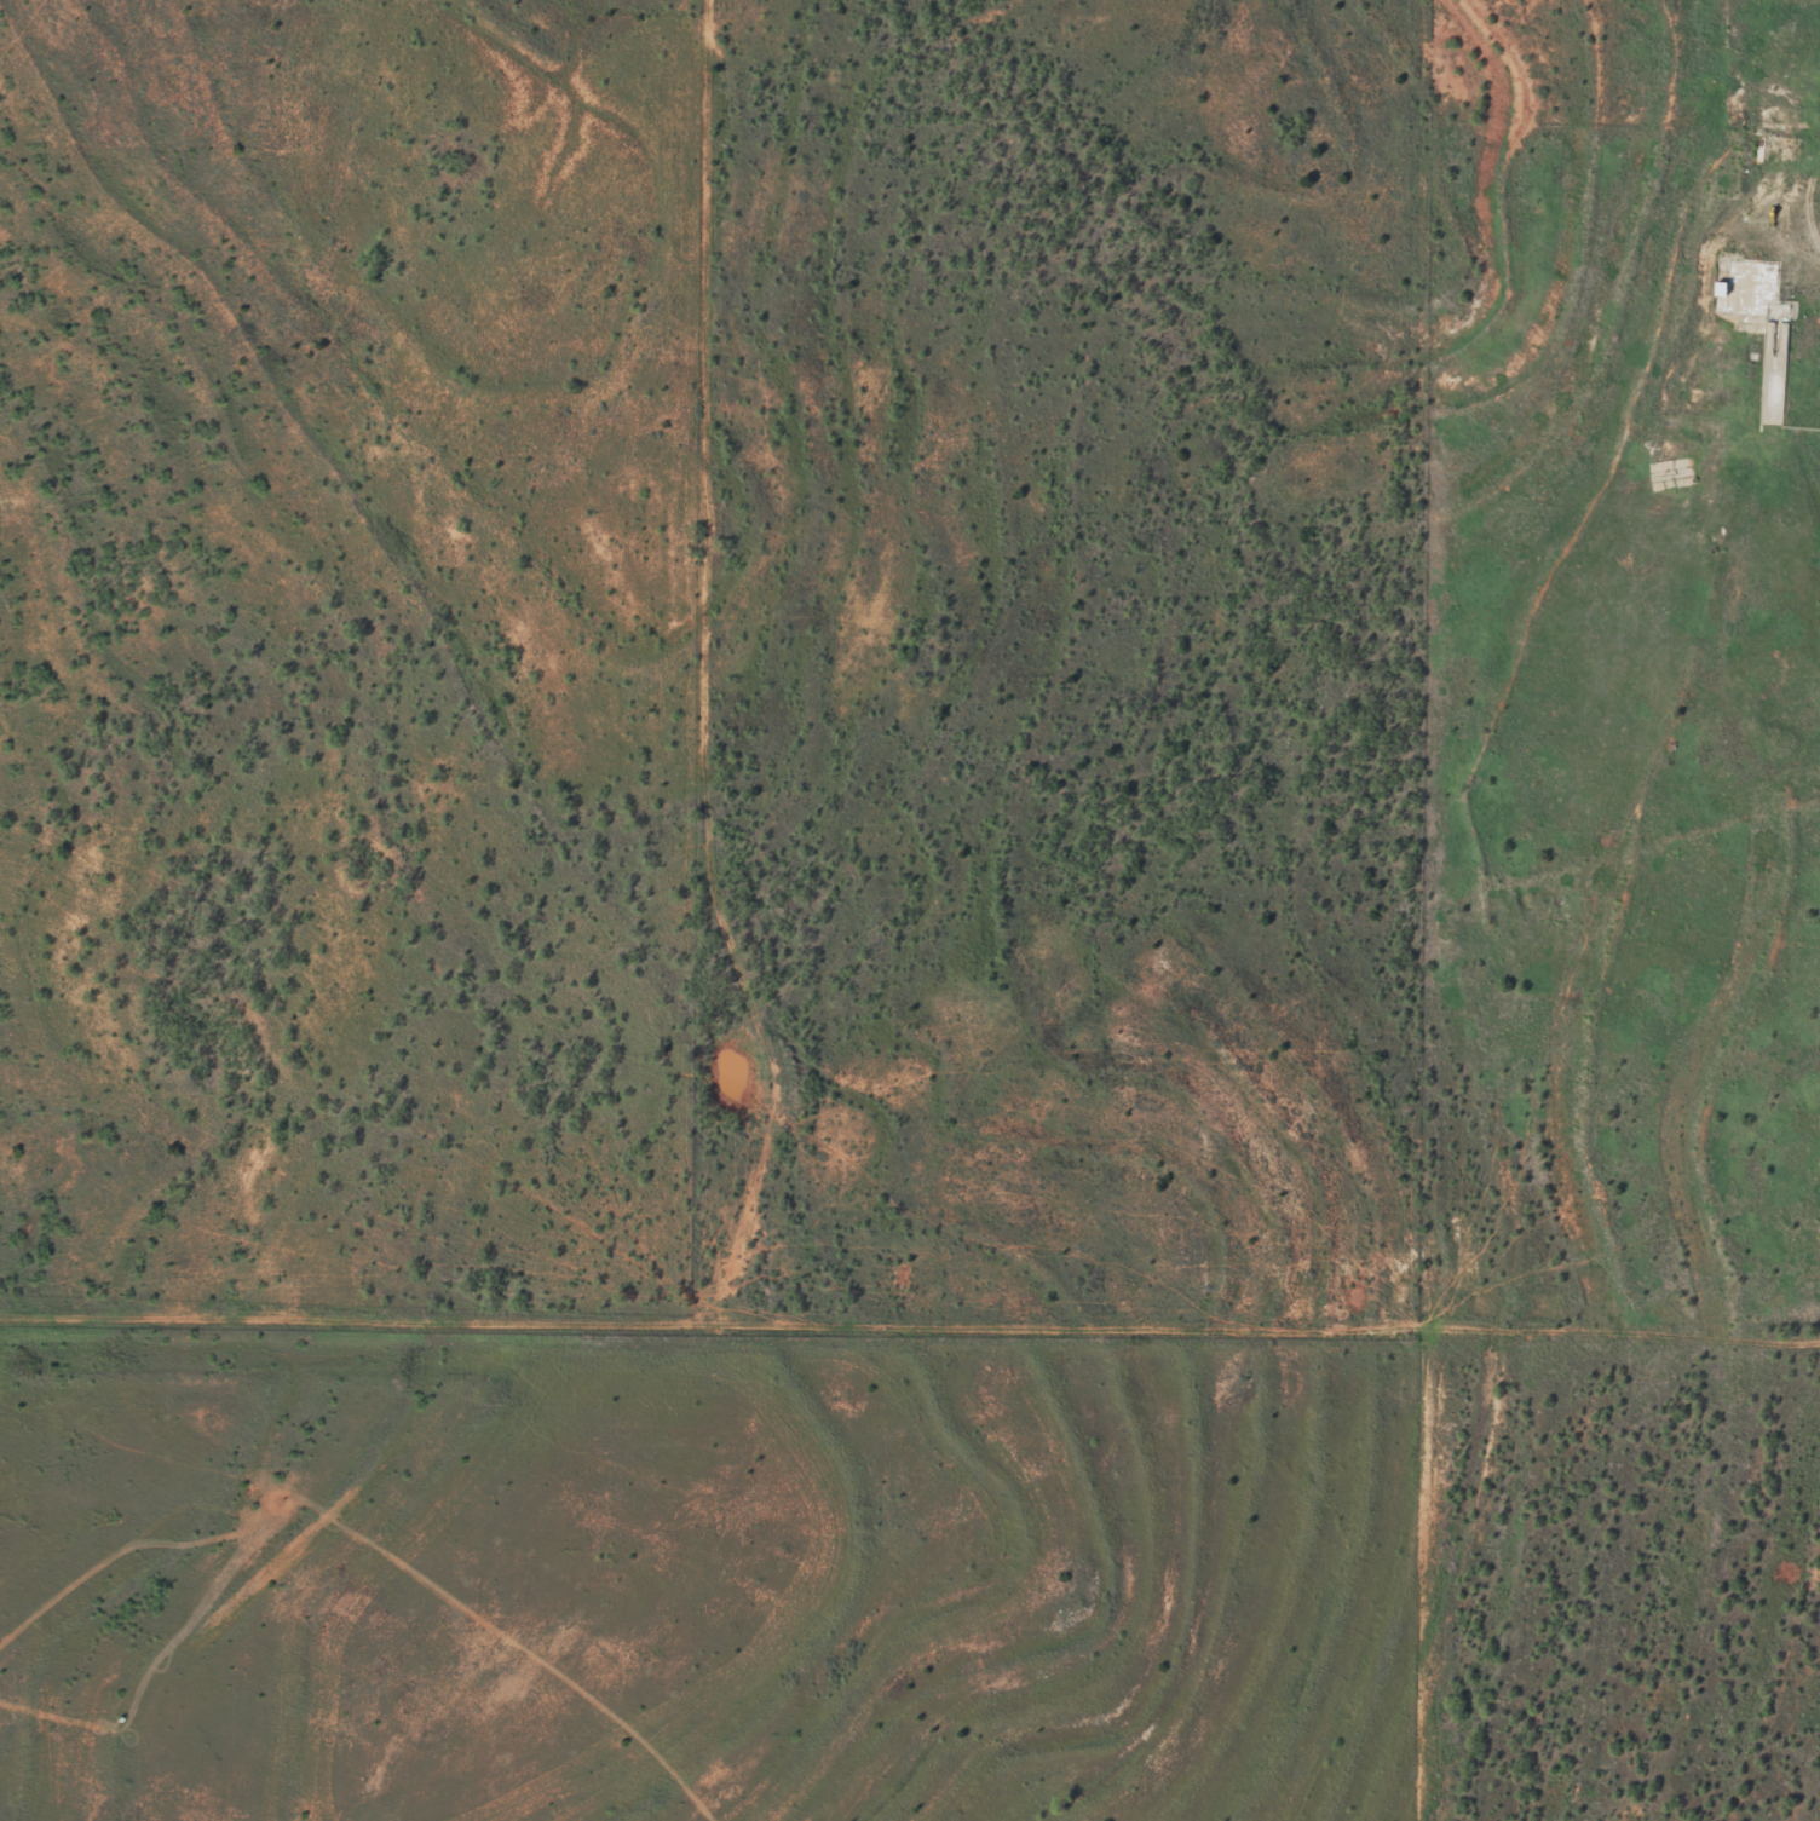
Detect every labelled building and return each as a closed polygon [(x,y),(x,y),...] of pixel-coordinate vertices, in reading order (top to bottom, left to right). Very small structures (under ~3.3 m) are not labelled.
[(1759,139),(1757,163),(1807,165),(1808,142),(1759,139)] [(1791,428),(1796,321),(1802,321),(1803,306),(1783,305),(1785,263),(1721,260),(1718,315),(1741,316),(1740,334),(1771,336),(1766,427),(1791,428)]
